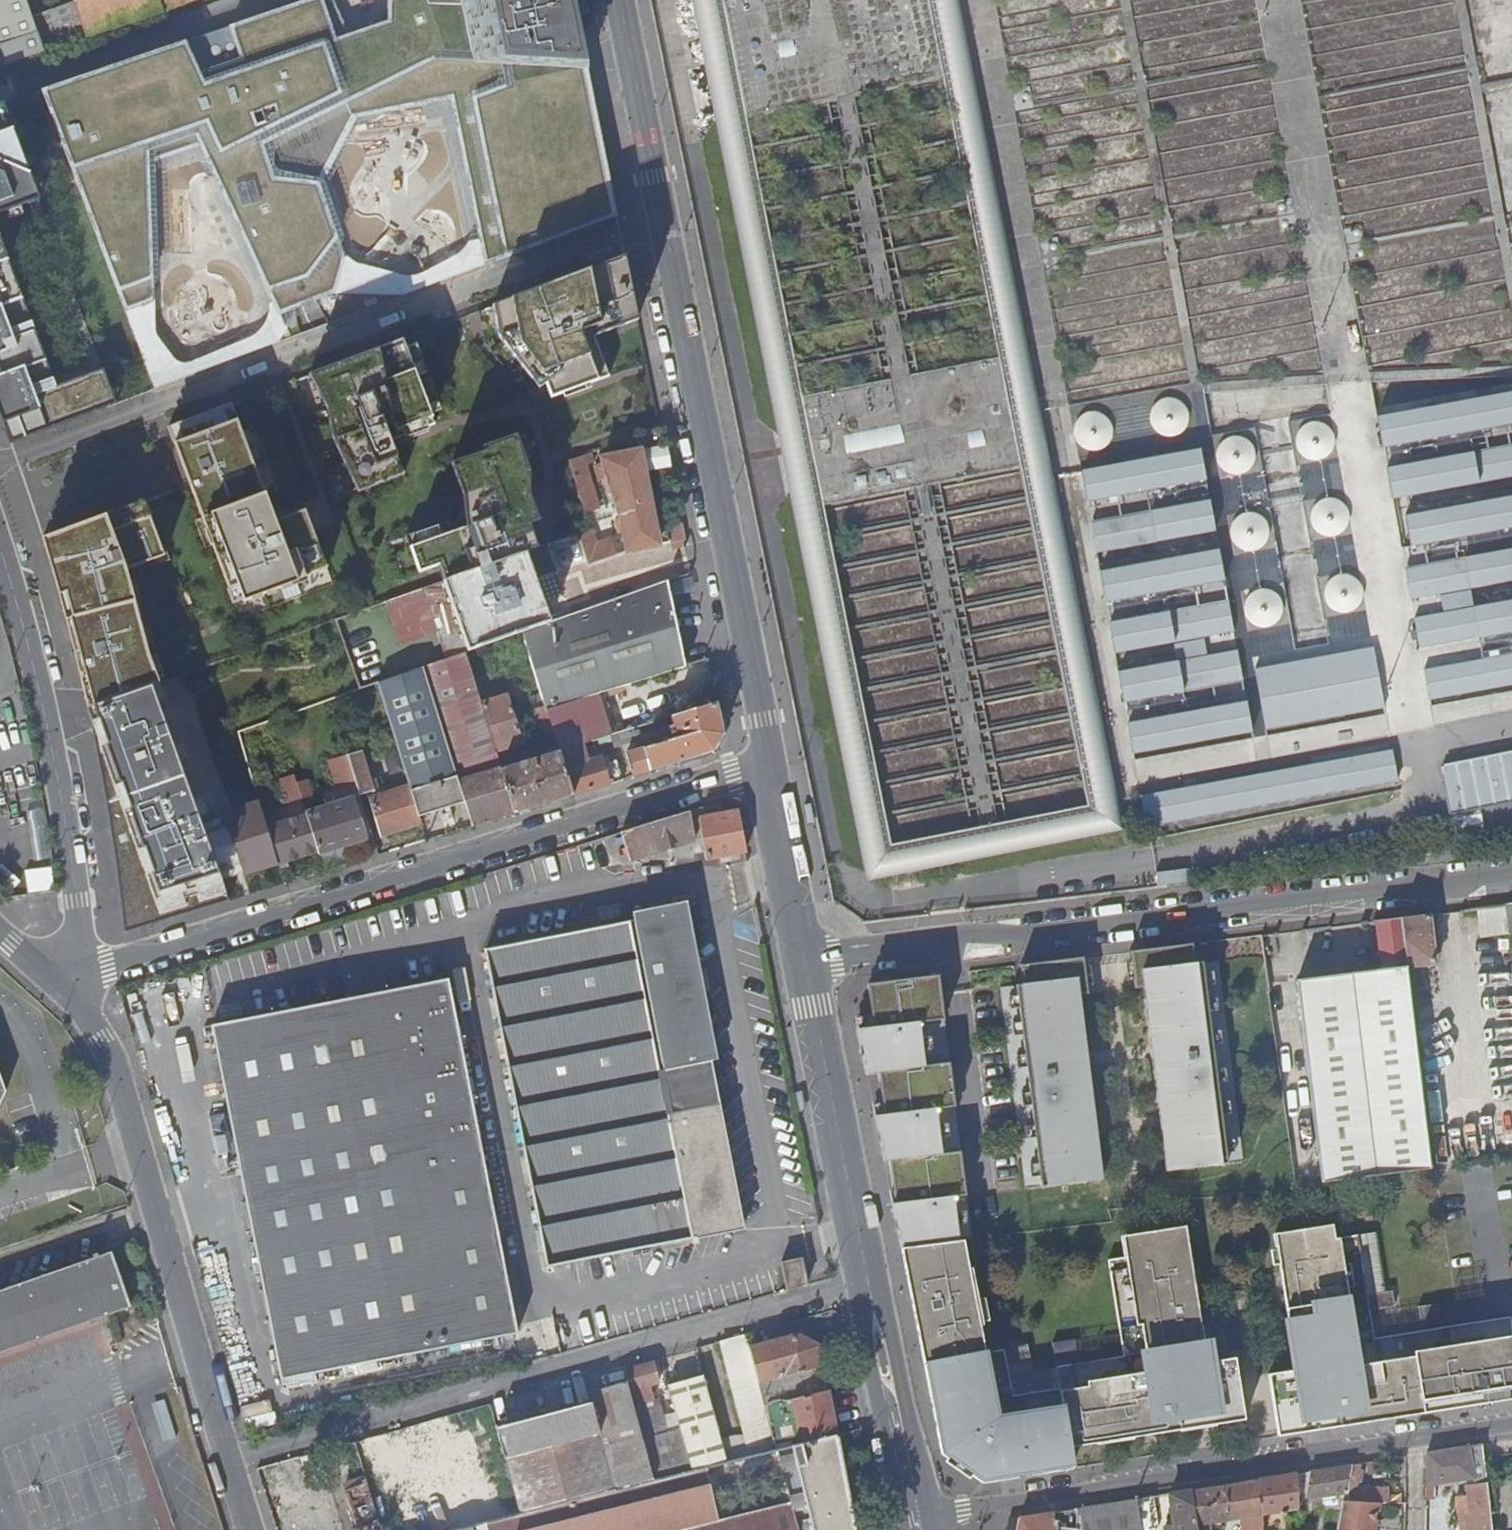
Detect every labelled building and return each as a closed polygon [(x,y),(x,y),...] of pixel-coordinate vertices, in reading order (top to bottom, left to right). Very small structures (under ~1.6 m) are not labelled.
[(5,65),(43,52),(31,17),(26,0),(0,0),(0,50),(5,65)] [(44,90),(128,311),(150,297),(150,163),(202,146),(280,315),(333,291),(336,255),(306,182),(337,116),(438,104),(477,267),(616,216),(573,0),(306,0),(44,90)] [(74,3),(86,38),(200,0),(73,0),(74,3)] [(942,0),(697,0),(874,872),(1110,829),(942,0)] [(43,52),(86,38),(74,3),(31,17),(43,52)] [(36,197),(2,101),(0,102),(0,212),(36,197)] [(1506,184),(1511,183),(1511,140),(1502,141),(1506,184)] [(115,402),(101,367),(55,385),(0,240),(0,418),(10,442),(115,402)] [(550,395),(608,374),(594,334),(637,317),(625,256),(494,305),(498,333),(539,385),(543,382),(550,395)] [(405,340),(316,376),(335,408),(338,437),(363,492),(412,477),(395,435),(438,420),(405,340)] [(1380,418),(1386,450),(1511,425),(1511,391),(1380,418)] [(1190,399),(1155,396),(1153,426),(1188,429),(1190,399)] [(229,402),(167,425),(185,474),(233,601),(324,568),(308,526),(302,511),(274,522),(229,402)] [(1086,447),(1119,433),(1107,406),(1075,421),(1086,447)] [(629,550),(661,544),(670,542),(667,526),(656,528),(645,471),(671,466),(663,426),(646,432),(650,453),(641,454),(640,452),(602,460),(604,465),(595,468),(600,481),(608,479),(622,519),(617,520),(619,533),(625,532),(629,550)] [(470,533),(414,554),(422,579),(443,571),(446,581),(540,547),(534,530),(544,526),(536,506),(537,480),(521,443),(491,454),(493,459),(459,471),(470,502),(470,533)] [(1397,501),(1511,478),(1511,444),(1390,468),(1397,501)] [(1082,473),(1088,504),(1206,483),(1201,452),(1082,473)] [(593,487),(582,455),(566,461),(577,493),(593,487)] [(88,518),(41,535),(65,624),(88,706),(157,681),(122,567),(163,553),(143,499),(88,518)] [(1414,547),(1511,528),(1511,500),(1409,520),(1414,547)] [(1216,535),(1210,504),(1151,514),(1155,539),(1156,545),(1216,535)] [(1091,523),(1096,550),(1155,539),(1151,514),(1150,513),(1091,523)] [(589,530),(579,534),(589,565),(603,561),(592,529),(589,530)] [(446,581),(470,651),(512,637),(525,632),(572,615),(548,545),(540,547),(446,581)] [(1219,552),(1100,574),(1106,603),(1224,581),(1219,552)] [(1410,600),(1511,580),(1511,553),(1405,575),(1410,600)] [(686,668),(668,581),(572,615),(525,632),(527,644),(546,705),(548,709),(601,694),(686,668)] [(1233,629),(1227,599),(1169,609),(1170,613),(1174,640),(1233,629)] [(1480,641),(1511,635),(1511,601),(1474,608),(1480,638),(1480,641)] [(1480,638),(1474,608),(1414,620),(1420,650),(1480,638)] [(1170,613),(1109,624),(1115,654),(1175,644),(1174,640),(1170,613)] [(527,644),(525,632),(512,637),(514,648),(527,644)] [(1371,646),(1256,669),(1267,726),(1382,704),(1371,646)] [(483,703),(469,651),(426,667),(468,802),(475,825),(516,812),(503,768),(498,751),(483,703)] [(1430,701),(1511,685),(1511,651),(1424,669),(1430,701)] [(1237,652),(1178,662),(1183,690),(1242,679),(1237,652)] [(1118,673),(1124,706),(1184,695),(1183,690),(1178,662),(1118,673)] [(468,802),(426,667),(391,679),(390,679),(380,683),(411,786),(422,816),(468,802)] [(508,694),(483,703),(498,751),(523,743),(508,694)] [(612,735),(601,694),(548,709),(555,732),(561,751),(577,746),(610,735),(612,735)] [(98,718),(168,915),(233,892),(164,695),(98,718)] [(725,734),(718,702),(672,717),(675,725),(669,727),(672,739),(629,753),(635,775),(715,752),(725,734)] [(548,709),(546,705),(534,710),(541,736),(555,732),(548,709)] [(1128,726),(1133,757),(1252,735),(1246,705),(1128,726)] [(168,915),(98,718),(130,927),(168,915)] [(628,730),(612,735),(610,735),(613,746),(631,740),(628,730)] [(573,795),(623,779),(617,760),(604,763),(602,758),(581,764),(577,746),(561,751),(573,795)] [(363,749),(350,753),(358,781),(362,793),(379,788),(376,776),(372,777),(363,749)] [(516,812),(573,795),(561,751),(503,768),(516,812)] [(1450,813),(1511,800),(1511,752),(1441,766),(1450,813)] [(358,781),(350,753),(333,759),(341,786),(358,781)] [(1147,803),(1153,834),(1397,786),(1390,755),(1147,803)] [(299,782),(295,774),(283,778),(291,801),(303,797),(299,782)] [(299,782),(303,797),(312,795),(309,780),(299,782)] [(422,816),(411,786),(373,798),(378,817),(383,837),(424,824),(422,816)] [(244,876),(280,864),(277,852),(269,825),(261,797),(223,809),(244,876)] [(376,839),(370,819),(364,821),(357,798),(308,812),(320,852),(345,845),(365,839),(370,857),(380,854),(376,839)] [(748,849),(742,809),(701,820),(710,857),(723,855),(748,849)] [(697,839),(691,811),(624,832),(633,859),(697,839)] [(308,812),(269,825),(277,852),(280,864),(320,852),(308,812)] [(383,837),(378,817),(370,819),(376,839),(383,837)] [(345,845),(320,852),(324,866),(349,859),(345,845)] [(1507,933),(1504,905),(1481,908),(1484,935),(1507,933)] [(742,1229),(683,912),(487,948),(545,1265),(742,1229)] [(1405,968),(1430,965),(1425,915),(1399,918),(1405,968)] [(1430,1171),(1407,987),(1405,968),(1399,918),(1373,921),(1379,971),(1294,981),(1315,1155),(1319,1184),(1430,1171)] [(1139,951),(1125,952),(1130,989),(1141,988),(1165,1172),(1241,1162),(1215,961),(1192,964),(1190,944),(1164,947),(1158,949),(1139,951)] [(997,988),(1022,1189),(1099,1180),(1076,996),(1085,995),(1080,958),(1060,961),(1043,963),(1017,966),(1020,985),(997,988)] [(910,979),(864,984),(868,1015),(870,1031),(856,1034),(858,1043),(864,1074),(877,1073),(881,1105),(883,1122),(874,1123),(882,1162),(890,1161),(894,1207),(891,1208),(899,1246),(900,1250),(954,1243),(949,1195),(961,1193),(956,1148),(931,1151),(926,1108),(951,1105),(945,1060),(921,1064),(916,1021),(940,1018),(935,976),(931,976),(910,979)] [(449,980),(395,990),(214,1025),(280,1378),(495,1337),(516,1332),(449,980)] [(868,1015),(853,1017),(856,1034),(870,1031),(868,1015)] [(945,1060),(940,1018),(916,1021),(921,1064),(945,1060)] [(881,1105),(871,1106),(874,1123),(883,1122),(881,1105)] [(931,1151),(956,1148),(951,1105),(926,1108),(931,1151)] [(1319,1184),(1315,1155),(1289,1158),(1294,1188),(1319,1184)] [(959,1243),(967,1242),(961,1193),(949,1195),(954,1243),(959,1243)] [(1277,1438),(1359,1424),(1511,1401),(1511,1334),(1509,1318),(1440,1329),(1421,1332),(1373,1340),(1368,1312),(1393,1307),(1391,1292),(1366,1296),(1356,1236),(1334,1240),(1331,1226),(1273,1235),(1295,1372),(1267,1376),(1277,1438)] [(981,1356),(959,1243),(954,1243),(900,1250),(905,1276),(914,1321),(940,1455),(959,1469),(981,1484),(1071,1470),(1068,1449),(1244,1421),(1234,1359),(1206,1364),(1185,1228),(1122,1238),(1125,1260),(1103,1263),(1118,1360),(1073,1367),(1069,1343),(1047,1346),(1054,1392),(1007,1399),(1003,1369),(1000,1353),(981,1356)] [(130,1306),(114,1255),(0,1294),(0,1352),(45,1337),(130,1306)] [(807,1284),(802,1257),(782,1261),(787,1290),(807,1284)] [(1418,1308),(1421,1332),(1440,1329),(1436,1305),(1418,1308)] [(730,1461),(778,1449),(766,1406),(761,1382),(750,1346),(746,1332),(722,1340),(747,1433),(722,1437),(730,1461)] [(761,1382),(823,1366),(825,1365),(821,1345),(798,1332),(750,1346),(761,1382)] [(1000,1353),(1003,1369),(1027,1366),(1024,1349),(1000,1353)] [(655,1359),(624,1366),(628,1380),(591,1391),(593,1400),(497,1427),(521,1512),(692,1470),(681,1429),(666,1432),(657,1397),(654,1397),(651,1382),(659,1380),(655,1359)] [(794,1399),(828,1390),(823,1366),(761,1382),(766,1406),(794,1399)] [(681,1429),(692,1470),(730,1461),(722,1437),(705,1375),(669,1384),(681,1429)] [(804,1443),(837,1435),(828,1390),(794,1399),(804,1443)] [(419,1424),(360,1441),(372,1483),(394,1477),(396,1486),(410,1484),(408,1474),(430,1468),(419,1424)] [(448,1529),(856,1529),(837,1435),(804,1443),(778,1449),(730,1461),(692,1470),(521,1512),(518,1513),(475,1523),(461,1527),(448,1529)] [(507,1473),(500,1447),(469,1455),(476,1481),(488,1478),(507,1473)] [(1471,1479),(1467,1448),(1425,1455),(1425,1487),(1443,1483),(1443,1489),(1450,1488),(1450,1482),(1471,1479)] [(469,1455),(443,1462),(455,1507),(461,1505),(459,1496),(478,1491),(480,1495),(491,1492),(488,1478),(476,1481),(469,1455)] [(1356,1492),(1361,1465),(1351,1466),(1347,1492),(1356,1492)] [(1347,1492),(1351,1466),(1309,1473),(1303,1498),(1302,1514),(1320,1517),(1322,1507),(1337,1505),(1335,1496),(1344,1496),(1342,1505),(1343,1505),(1378,1505),(1380,1505),(1380,1491),(1356,1492),(1347,1492)] [(1296,1511),(1295,1476),(1255,1482),(1259,1516),(1296,1511)] [(382,1521),(370,1482),(350,1488),(361,1526),(382,1521)] [(1255,1482),(1188,1492),(1194,1529),(1202,1529),(1201,1525),(1252,1518),(1253,1526),(1259,1526),(1259,1516),(1255,1482)] [(1485,1484),(1465,1486),(1469,1512),(1464,1512),(1466,1529),(1490,1529),(1485,1484)] [(1392,1505),(1392,1491),(1380,1491),(1380,1505),(1392,1505)] [(1188,1492),(1168,1495),(1174,1527),(1164,1529),(1194,1529),(1188,1492)] [(1154,1497),(1135,1500),(1139,1529),(1156,1529),(1154,1497)] [(1135,1500),(1072,1510),(1074,1523),(1073,1529),(1139,1529),(1135,1500)] [(1378,1505),(1343,1505),(1339,1529),(1373,1529),(1378,1505)] [(457,1511),(461,1527),(475,1523),(471,1508),(457,1511)] [(1074,1523),(1072,1510),(1019,1518),(1017,1529),(1073,1529),(1074,1523)] [(447,1529),(448,1529),(461,1527),(457,1511),(444,1514),(447,1529)]
